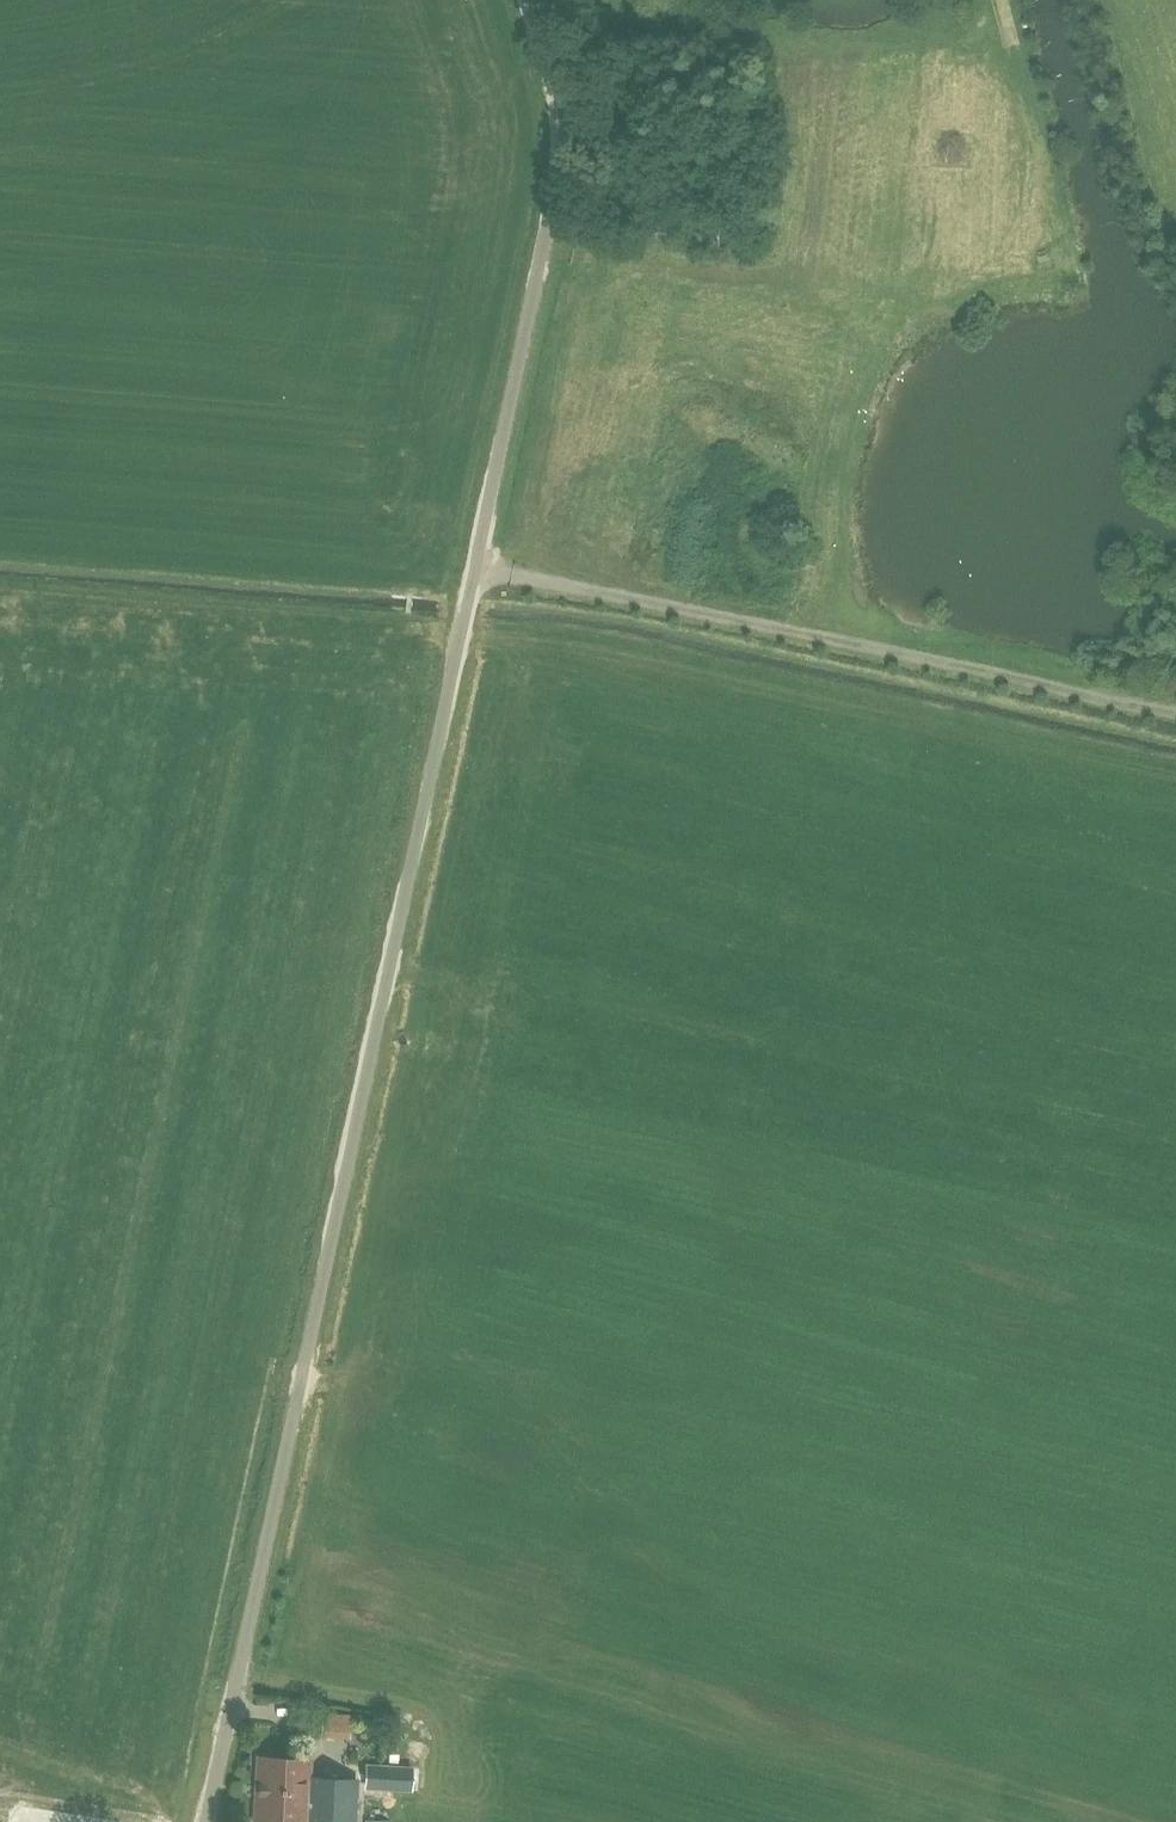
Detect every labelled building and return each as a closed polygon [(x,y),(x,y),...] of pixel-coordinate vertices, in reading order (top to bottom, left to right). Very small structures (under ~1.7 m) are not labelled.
[(320,1737),(349,1739),(351,1716),(322,1714),(320,1737)] [(356,1779),(308,1776),(309,1759),(257,1756),(254,1821),(274,1821),(353,1821),(356,1779)] [(412,1767),(366,1764),(365,1787),(410,1790),(412,1767)]
